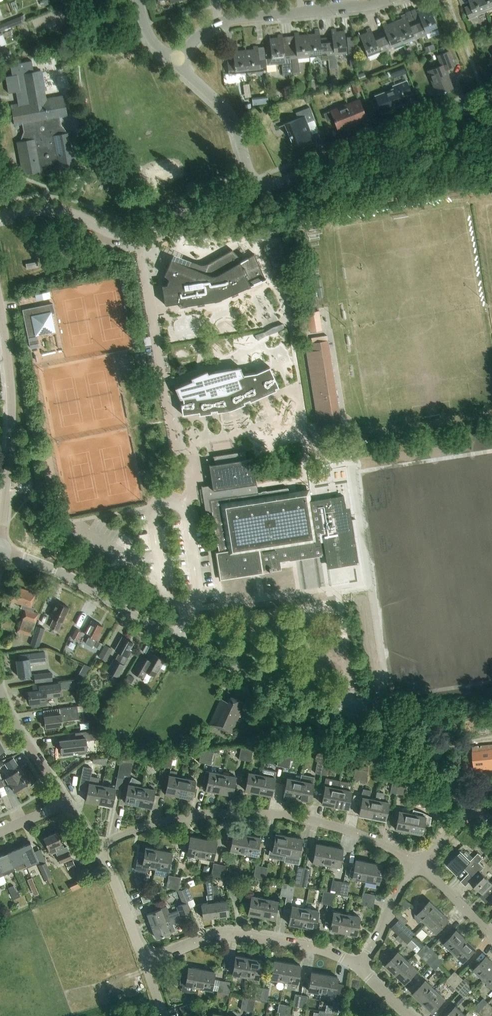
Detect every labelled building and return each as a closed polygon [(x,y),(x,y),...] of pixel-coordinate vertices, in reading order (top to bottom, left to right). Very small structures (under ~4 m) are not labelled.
[(484,0),(470,0),(472,6),(466,8),(470,20),(477,17),(476,16),(488,11),(484,0)] [(488,11),(491,10),(491,0),(484,0),(488,11)] [(416,26),(420,37),(426,35),(426,34),(438,30),(429,8),(422,11),(421,9),(416,11),(421,24),(416,26)] [(420,37),(416,26),(410,28),(405,15),(401,17),(402,19),(395,22),(402,43),(413,39),(414,40),(420,37)] [(22,22),(20,17),(0,25),(0,32),(22,22)] [(402,43),(395,22),(387,25),(386,22),(381,24),(387,37),(381,39),(385,51),(391,49),(391,48),(402,43)] [(336,57),(335,57),(334,55),(347,54),(345,31),(337,32),(336,29),(332,30),(333,43),(326,44),(328,65),(328,68),(336,67),(337,67),(336,57)] [(385,51),(381,39),(375,42),(370,29),(366,30),(367,33),(359,36),(367,57),(378,53),(379,54),(385,51)] [(328,65),(326,44),(321,44),(320,31),(315,31),(315,34),(307,35),(310,57),(321,56),(322,66),(328,65)] [(310,57),(307,35),(300,35),(299,33),(295,33),(296,47),(290,47),(292,74),(299,74),(297,58),(310,57)] [(292,74),(290,47),(284,48),(283,34),(278,35),(278,38),(270,38),(272,58),(266,59),(266,65),(282,63),(283,75),(292,74)] [(266,65),(266,59),(259,60),(258,46),(253,46),(254,49),(246,49),(248,72),(260,71),(261,72),(267,71),(266,65)] [(248,72),(246,49),(238,50),(238,47),(233,48),(234,62),(228,62),(229,75),(236,74),(236,73),(248,72)] [(445,70),(454,67),(449,52),(437,56),(441,67),(428,72),(436,95),(452,89),(445,70)] [(34,71),(32,60),(11,64),(12,75),(6,76),(9,93),(20,91),(22,103),(11,105),(14,124),(22,122),(24,131),(21,139),(22,141),(17,142),(23,174),(39,171),(40,175),(47,174),(47,175),(55,173),(55,172),(62,171),(61,167),(77,164),(71,132),(67,133),(66,130),(61,124),(60,116),(68,114),(64,95),(46,99),(41,70),(34,71)] [(392,71),(393,76),(407,73),(405,67),(392,71)] [(360,91),(356,80),(349,83),(353,93),(360,91)] [(404,96),(411,94),(406,81),(393,87),(394,89),(375,97),(381,113),(392,109),(392,108),(406,102),(404,96)] [(267,96),(252,97),(253,100),(253,104),(256,104),(268,102),(267,96)] [(359,100),(331,111),(323,114),(326,121),(334,118),(338,128),(352,123),(352,125),(366,119),(359,100)] [(292,146),(310,139),(313,138),(307,123),(315,120),(309,108),(296,113),(298,119),(284,124),(292,146)] [(162,285),(162,286),(165,305),(179,302),(180,308),(187,307),(187,305),(214,301),(215,302),(221,300),(221,299),(238,291),(239,293),(246,289),(246,288),(266,279),(265,278),(254,254),(248,258),(247,257),(242,260),(232,250),(233,250),(232,250),(207,264),(205,265),(203,265),(200,265),(198,264),(196,263),(173,254),(164,275),(169,279),(167,284),(162,285)] [(49,298),(48,292),(33,294),(34,301),(49,298)] [(39,346),(37,333),(53,330),(49,312),(52,311),(51,304),(23,310),(30,348),(39,346)] [(322,330),(319,310),(306,313),(309,332),(322,330)] [(278,331),(284,327),(282,324),(273,327),(264,332),(255,335),(258,340),(266,335),(275,332),(278,331)] [(311,343),(312,351),(306,351),(313,397),(318,427),(341,423),(328,340),(327,340),(327,335),(311,338),(312,343),(311,343)] [(207,370),(190,378),(191,378),(192,380),(178,386),(181,391),(183,402),(180,403),(182,413),(182,414),(198,412),(199,414),(198,414),(199,415),(228,410),(231,409),(234,408),(279,388),(270,367),(269,367),(256,372),(243,374),(240,368),(241,368),(240,367),(212,372),(211,372),(208,373),(207,371),(207,370)] [(210,500),(258,492),(256,483),(252,457),(251,457),(251,459),(246,459),(245,452),(246,452),(246,451),(213,456),(213,457),(214,457),(214,464),(210,465),(210,464),(209,464),(212,485),(202,486),(201,486),(205,513),(212,512),(210,500)] [(287,488),(258,492),(210,500),(212,512),(218,551),(215,552),(219,579),(281,570),(279,561),(297,559),(321,556),(318,541),(314,541),(308,501),(307,492),(288,495),(287,488)] [(343,495),(308,501),(314,541),(318,541),(321,556),(325,555),(326,564),(353,560),(343,495)] [(34,608),(31,607),(35,595),(25,591),(26,590),(15,586),(11,600),(22,604),(21,608),(25,609),(18,632),(31,636),(38,613),(33,611),(34,608)] [(62,622),(69,608),(57,602),(50,617),(54,618),(50,626),(58,630),(62,622)] [(99,632),(102,626),(92,620),(85,633),(89,636),(85,643),(92,647),(96,639),(98,640),(102,633),(99,632)] [(36,627),(29,646),(37,648),(43,629),(36,627)] [(82,632),(76,629),(71,637),(77,641),(82,632)] [(128,658),(132,650),(130,649),(133,643),(122,637),(114,651),(119,653),(115,660),(114,660),(107,671),(117,677),(124,665),(122,664),(127,657),(128,658)] [(112,648),(104,644),(97,656),(105,660),(112,648)] [(45,663),(43,652),(18,655),(19,660),(17,660),(18,675),(31,674),(30,665),(45,663)] [(164,660),(152,653),(148,660),(141,656),(135,667),(140,670),(137,674),(142,677),(146,671),(155,676),(160,667),(164,670),(167,664),(163,661),(164,660)] [(35,683),(53,681),(51,672),(33,674),(35,683)] [(46,705),(46,701),(48,701),(47,697),(61,696),(60,682),(32,685),(33,691),(30,691),(29,691),(30,703),(32,703),(32,706),(46,705)] [(85,704),(82,688),(75,689),(77,705),(85,704)] [(232,734),(246,703),(230,696),(227,702),(220,698),(209,724),(232,734)] [(61,714),(44,716),(46,727),(62,725),(62,721),(79,719),(78,712),(90,710),(90,705),(77,706),(60,708),(61,714)] [(73,754),(73,750),(78,750),(78,754),(87,753),(86,738),(101,736),(100,729),(75,732),(76,738),(60,740),(61,751),(62,751),(62,755),(73,754)] [(474,747),(475,768),(487,767),(488,769),(491,768),(491,745),(481,746),(481,748),(480,748),(480,746),(474,747)] [(244,760),(247,748),(241,746),(239,759),(244,760)] [(247,748),(244,760),(251,761),(253,749),(247,748)] [(205,763),(207,751),(201,749),(199,761),(205,763)] [(207,751),(205,763),(211,764),(213,752),(207,751)] [(283,766),(285,754),(279,752),(277,764),(283,766)] [(318,760),(315,773),(321,774),(324,761),(325,753),(316,752),(315,759),(318,760)] [(165,766),(167,754),(161,753),(159,765),(165,766)] [(327,775),(330,762),(331,754),(325,753),(324,761),(321,774),(327,775)] [(285,754),(283,766),(289,767),(291,755),(285,754)] [(14,759),(5,764),(12,775),(6,778),(8,783),(14,792),(27,784),(21,775),(18,771),(21,770),(14,759)] [(98,803),(102,785),(97,784),(99,778),(90,776),(93,760),(87,759),(84,761),(81,778),(83,778),(83,782),(89,783),(85,800),(98,803)] [(124,775),(127,762),(120,761),(115,787),(115,788),(121,789),(122,786),(124,775)] [(127,762),(124,775),(130,776),(132,763),(127,762)] [(368,766),(363,765),(362,769),(361,769),(358,781),(364,782),(368,766)] [(358,781),(361,769),(355,768),(352,780),(358,781)] [(178,795),(182,777),(176,775),(177,770),(170,769),(165,792),(178,795)] [(262,774),(258,792),(271,795),(274,777),(275,771),(263,769),(262,774)] [(218,792),(222,773),(209,771),(209,772),(205,771),(203,783),(206,783),(205,789),(218,792)] [(258,792),(262,774),(248,771),(245,790),(258,792)] [(235,776),(222,773),(218,792),(231,794),(235,776)] [(309,801),(313,782),(314,776),(301,774),(300,780),(296,798),(309,801)] [(137,804),(140,786),(141,782),(131,777),(127,783),(124,802),(137,804)] [(182,777),(178,795),(191,798),(195,779),(182,777)] [(296,798),(300,780),(287,777),(284,796),(296,798)] [(334,805),(339,780),(325,777),(324,785),(325,785),(321,803),(334,805)] [(395,793),(398,781),(392,779),(389,792),(395,793)] [(339,780),(334,805),(347,808),(351,790),(352,790),(353,786),(349,782),(339,780)] [(398,781),(395,793),(402,794),(404,782),(398,781)] [(102,785),(98,803),(111,805),(115,788),(115,787),(102,785)] [(140,786),(137,804),(150,807),(154,788),(140,786)] [(370,816),(373,798),(369,797),(370,789),(362,788),(361,793),(362,793),(358,814),(370,816)] [(375,791),(373,798),(370,816),(384,819),(387,801),(382,800),(383,796),(382,792),(375,791)] [(437,803),(447,813),(456,804),(446,794),(437,803)] [(408,831),(412,813),(398,810),(395,828),(408,831)] [(412,813),(408,831),(421,833),(423,824),(429,825),(430,817),(412,813)] [(57,832),(43,838),(48,849),(50,854),(56,852),(61,863),(71,859),(66,847),(64,848),(57,832)] [(243,852),(246,834),(233,832),(229,849),(243,852)] [(285,854),(288,836),(275,833),(273,845),(271,845),(269,856),(284,859),(285,854)] [(246,834),(243,852),(256,855),(259,837),(246,834)] [(199,856),(203,838),(190,836),(186,854),(199,856)] [(288,836),(285,854),(291,855),(291,859),(293,863),(298,864),(300,856),(298,856),(301,838),(288,836)] [(203,838),(199,856),(212,859),(216,841),(203,838)] [(324,864),(328,846),(316,843),(312,861),(324,864)] [(19,849),(25,863),(26,866),(38,861),(31,844),(19,849)] [(328,846),(324,864),(341,867),(343,857),(340,856),(342,848),(328,846)] [(155,868),(159,850),(146,847),(143,859),(138,858),(135,870),(146,872),(148,871),(149,866),(155,868)] [(15,871),(26,866),(25,863),(19,849),(8,854),(14,868),(15,870),(15,871)] [(159,850),(155,868),(168,870),(172,852),(159,850)] [(479,862),(482,858),(477,853),(470,861),(460,851),(447,864),(457,874),(464,867),(469,872),(479,862)] [(14,868),(8,854),(0,857),(0,866),(3,872),(4,875),(15,870),(14,868)] [(364,880),(367,862),(355,860),(354,867),(351,867),(349,877),(364,880)] [(75,866),(73,861),(65,864),(68,869),(75,866)] [(51,875),(46,862),(38,865),(44,878),(51,875)] [(381,865),(367,862),(364,880),(378,883),(381,865)] [(484,867),(479,862),(469,872),(475,877),(471,881),(483,893),(491,883),(480,871),(484,867)] [(216,877),(219,864),(213,863),(211,875),(216,877)] [(219,864),(216,877),(223,878),(225,865),(219,864)] [(259,879),(261,866),(256,865),(253,877),(259,879)] [(261,866),(259,879),(265,880),(268,867),(261,866)] [(299,886),(303,867),(298,866),(294,885),(299,886)] [(307,881),(309,868),(303,867),(299,886),(305,887),(307,881)] [(172,889),(174,876),(168,875),(166,888),(172,889)] [(174,876),(172,889),(178,890),(180,877),(174,876)] [(226,890),(234,889),(232,878),(224,879),(226,890)] [(70,884),(73,890),(83,885),(81,880),(70,884)] [(211,894),(210,886),(209,880),(205,880),(206,895),(205,895),(206,903),(201,904),(203,918),(216,916),(214,902),(213,902),(211,894)] [(340,895),(343,882),(331,880),(329,890),(335,891),(334,894),(335,894),(340,895)] [(483,893),(480,896),(481,896),(486,900),(488,898),(491,902),(491,883),(483,893)] [(13,886),(8,888),(13,899),(20,896),(18,891),(16,892),(13,886)] [(186,901),(192,899),(187,887),(182,889),(186,901)] [(327,905),(329,893),(329,892),(324,891),(321,904),(327,905)] [(360,899),(373,901),(374,895),(361,892),(360,899)] [(143,903),(155,899),(153,893),(141,897),(143,903)] [(335,894),(334,894),(329,893),(327,905),(333,906),(335,894)] [(261,916),(265,898),(252,896),(248,914),(261,916)] [(265,898),(261,916),(274,919),(278,900),(265,898)] [(373,901),(360,899),(356,898),(355,904),(372,906),(373,901)] [(214,902),(216,916),(229,915),(227,900),(214,902)] [(428,923),(440,910),(431,901),(425,906),(424,904),(422,905),(420,906),(419,907),(417,908),(417,910),(416,911),(415,913),(415,915),(416,917),(416,919),(417,920),(418,922),(419,923),(423,919),(428,923)] [(179,915),(190,911),(187,902),(176,906),(178,910),(169,913),(167,906),(147,913),(152,925),(164,920),(165,921),(172,919),(172,917),(179,915)] [(302,926),(305,908),(292,906),(289,924),(302,926)] [(305,908),(302,926),(315,929),(318,911),(305,908)] [(440,910),(428,923),(437,932),(450,919),(440,910)] [(344,932),(348,914),(335,911),(331,929),(344,932)] [(348,914),(344,932),(357,935),(361,917),(348,914)] [(164,920),(152,925),(156,937),(174,931),(171,923),(181,919),(179,915),(172,917),(172,919),(165,921),(164,920)] [(413,939),(414,937),(417,935),(399,919),(395,922),(413,939)] [(391,927),(408,944),(413,939),(395,922),(391,927)] [(423,927),(418,933),(424,939),(429,933),(423,927)] [(455,952),(467,939),(458,929),(445,943),(455,952)] [(414,937),(413,939),(408,944),(418,953),(419,953),(425,947),(414,937)] [(467,939),(455,952),(464,961),(477,948),(467,939)] [(423,958),(431,948),(427,945),(425,947),(419,953),(419,954),(423,958)] [(427,962),(436,953),(431,948),(423,958),(427,962)] [(396,974),(409,960),(399,951),(386,965),(396,974)] [(431,965),(440,957),(436,953),(427,962),(431,965)] [(491,970),(491,960),(487,955),(474,969),(484,978),(491,970)] [(245,976),(249,958),(236,956),(232,974),(245,976)] [(440,957),(431,965),(436,970),(444,961),(440,957)] [(249,958),(245,976),(259,979),(262,960),(249,958)] [(283,981),(287,963),(274,960),(270,978),(283,981)] [(409,960),(396,974),(406,983),(418,969),(409,960)] [(287,963),(283,981),(297,983),(300,965),(287,963)] [(191,986),(190,992),(198,994),(199,988),(202,969),(189,967),(186,979),(180,978),(179,984),(183,985),(191,986)] [(202,969),(199,988),(211,990),(214,972),(202,969)] [(484,978),(491,986),(491,970),(484,978)] [(321,992),(324,975),(311,972),(308,990),(321,992)] [(451,984),(459,975),(456,972),(447,980),(451,984)] [(324,975),(321,992),(330,994),(331,1000),(334,1001),(331,1013),(337,1014),(339,1002),(340,1002),(343,986),(336,985),(337,977),(324,975)] [(456,988),(464,980),(459,975),(451,984),(456,988)] [(424,1002),(436,989),(426,980),(413,993),(424,1002)] [(460,992),(468,984),(464,980),(456,988),(460,992)] [(225,982),(223,994),(229,995),(232,983),(225,982)] [(468,984),(460,992),(464,997),(473,988),(468,984)] [(260,1000),(263,988),(257,987),(255,999),(260,1000)] [(263,988),(260,1000),(267,1001),(269,989),(263,988)] [(436,989),(424,1002),(433,1011),(445,998),(436,989)] [(299,1007),(302,995),(296,994),(293,1006),(299,1007)] [(480,1011),(489,1002),(484,998),(476,1007),(480,1011)] [(491,1007),(491,1006),(489,1002),(480,1011),(484,1015),(491,1007)] [(181,1013),(193,1008),(191,1003),(179,1007),(181,1013)] [(287,1005),(281,1004),(279,1012),(279,1015),(285,1015),(287,1005)] [(466,1015),(456,1005),(446,1015),(465,1015),(466,1015)]
